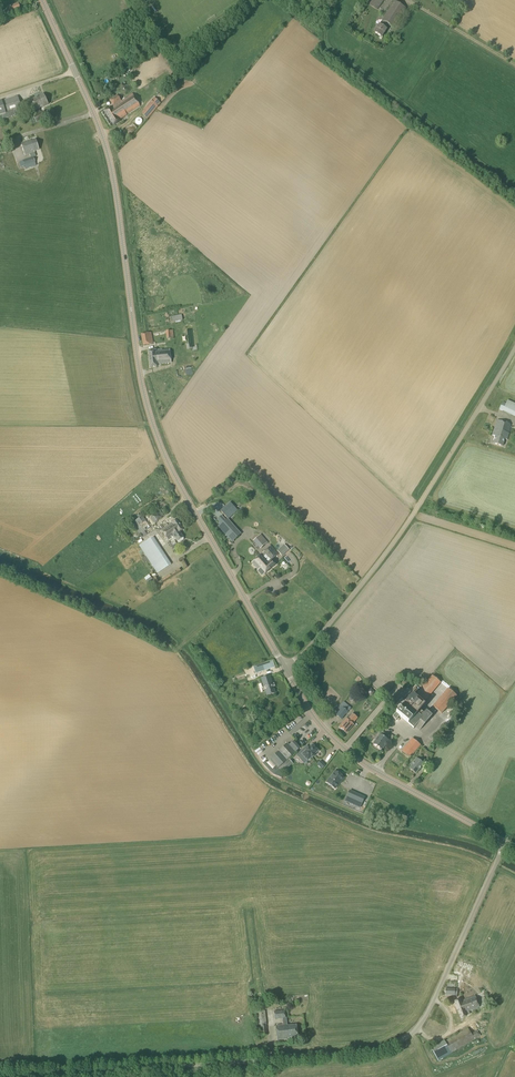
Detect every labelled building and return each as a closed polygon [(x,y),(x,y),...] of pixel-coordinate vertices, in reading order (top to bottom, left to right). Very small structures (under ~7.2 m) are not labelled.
[(369,5),(377,10),(384,0),(372,0),(369,5)] [(394,27),(406,8),(394,1),(382,20),(384,21),(381,26),(379,25),(374,33),(381,37),(386,29),(385,29),(388,24),(394,27)] [(18,3),(10,6),(13,14),(21,11),(18,3)] [(35,111),(48,105),(43,94),(30,101),(35,111)] [(140,106),(132,94),(120,102),(116,97),(110,101),(114,106),(105,112),(113,125),(119,122),(118,121),(126,115),(140,106)] [(14,111),(21,109),(18,97),(0,102),(0,116),(2,115),(4,119),(15,116),(14,111)] [(150,116),(160,103),(154,98),(143,111),(150,116)] [(36,123),(47,118),(43,111),(33,116),(36,123)] [(129,136),(137,129),(132,124),(124,132),(129,136)] [(39,150),(35,140),(31,142),(31,141),(21,144),(25,156),(34,153),(34,152),(39,150)] [(25,169),(36,166),(33,157),(23,161),(25,169)] [(5,171),(15,176),(17,172),(7,167),(5,171)] [(174,338),(173,330),(165,331),(165,330),(152,333),(153,337),(166,334),(166,339),(174,338)] [(143,345),(153,344),(151,333),(141,334),(143,345)] [(163,350),(163,346),(158,346),(158,350),(148,351),(150,367),(156,366),(156,364),(171,363),(170,349),(163,350)] [(507,400),(506,404),(502,402),(499,410),(514,417),(514,404),(507,400)] [(507,440),(509,433),(508,433),(511,425),(497,421),(493,435),(495,436),(493,443),(502,446),(504,439),(507,440)] [(221,511),(227,518),(235,510),(227,501),(218,508),(221,511)] [(154,522),(163,516),(159,509),(149,516),(154,522)] [(142,538),(147,535),(145,531),(150,527),(142,516),(131,524),(142,538)] [(180,532),(183,530),(177,520),(175,521),(175,520),(173,522),(172,523),(161,530),(163,532),(174,526),(178,533),(180,532)] [(232,542),(240,535),(227,520),(219,527),(232,542)] [(183,537),(180,532),(178,533),(174,526),(163,532),(167,540),(173,536),(177,541),(178,542),(179,543),(183,540),(183,539),(183,538),(183,537)] [(260,535),(256,538),(263,546),(267,543),(260,535)] [(157,574),(171,565),(153,537),(139,546),(157,574)] [(262,576),(275,565),(271,560),(278,555),(271,547),(252,563),(258,570),(257,571),(262,576)] [(264,664),(253,667),(255,674),(266,670),(264,664)] [(267,696),(275,693),(270,676),(261,679),(267,696)] [(421,702),(439,682),(432,676),(414,697),(412,695),(405,703),(396,714),(392,718),(395,720),(399,716),(413,729),(415,727),(419,730),(431,716),(426,711),(424,714),(420,711),(424,705),(421,702)] [(441,714),(456,696),(447,689),(432,707),(441,714)] [(351,708),(343,702),(340,706),(340,705),(334,712),(335,712),(334,714),(341,720),(351,708)] [(357,718),(352,714),(350,716),(349,716),(346,719),(339,727),(346,734),(353,725),(352,724),(357,718)] [(384,733),(382,732),(380,735),(379,735),(373,744),(378,747),(378,749),(380,750),(381,749),(382,750),(388,740),(387,740),(389,737),(384,733)] [(410,758),(420,746),(412,739),(402,751),(410,758)] [(300,748),(293,741),(289,746),(287,744),(270,760),(266,763),(268,765),(266,767),(272,773),(274,771),(274,772),(278,768),(296,752),(300,748)] [(312,758),(314,756),(314,755),(318,751),(312,745),(301,755),(307,761),(312,757),(312,758)] [(262,760),(268,757),(266,751),(259,753),(262,760)] [(415,774),(423,764),(417,758),(411,765),(412,766),(409,769),(415,774)] [(282,772),(292,764),(288,760),(279,768),(282,772)] [(335,789),(344,778),(335,771),(326,783),(335,789)] [(346,798),(361,805),(364,798),(353,793),(351,798),(347,796),(346,798)] [(479,1008),(475,996),(462,1000),(462,999),(455,1002),(460,1018),(467,1016),(466,1013),(479,1008)] [(267,1035),(265,1011),(254,1012),(256,1027),(258,1027),(259,1036),(267,1035)] [(285,1018),(284,1011),(274,1012),(275,1019),(282,1018),(283,1025),(276,1026),(277,1040),(288,1039),(288,1038),(297,1037),(296,1025),(287,1026),(286,1018),(285,1018)] [(471,1034),(467,1028),(444,1041),(444,1040),(431,1048),(438,1061),(479,1037),(476,1031),(471,1034)]
